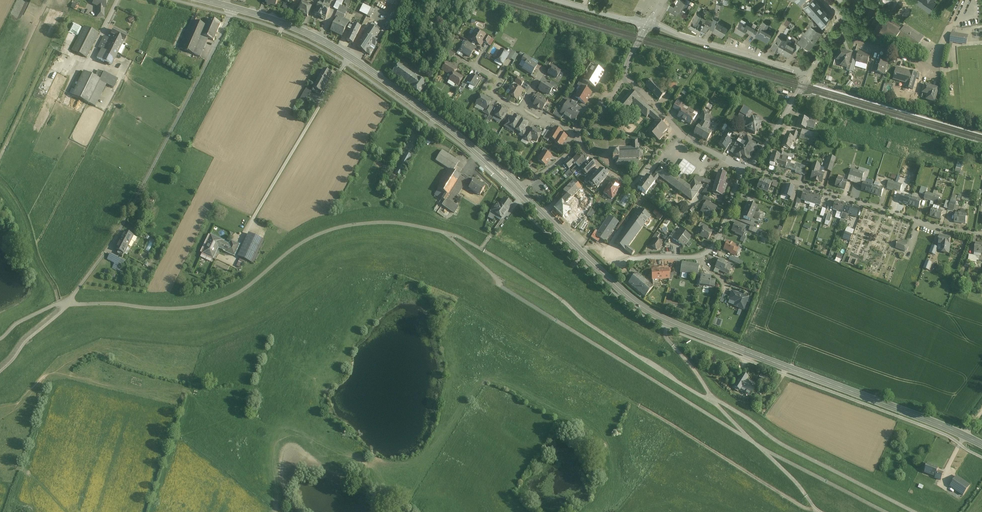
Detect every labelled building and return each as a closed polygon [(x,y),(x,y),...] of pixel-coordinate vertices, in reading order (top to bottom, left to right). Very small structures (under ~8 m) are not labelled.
[(11,13),(19,17),(27,0),(17,0),(11,13)] [(51,5),(61,10),(66,0),(54,0),(51,5)] [(297,12),(307,16),(313,3),(306,0),(302,0),(297,12)] [(326,0),(322,0),(320,4),(320,5),(319,5),(316,12),(315,12),(314,12),(314,13),(314,14),(315,14),(315,15),(319,17),(326,0)] [(319,17),(322,18),(322,17),(326,18),(330,10),(327,8),(331,0),(326,0),(319,17)] [(338,2),(337,1),(334,8),(338,10),(340,5),(341,5),(344,0),(338,0),(338,2)] [(682,0),(678,0),(674,8),(670,5),(667,10),(676,15),(679,11),(681,12),(683,9),(684,9),(685,9),(684,8),(687,3),(685,2),(682,0)] [(805,6),(807,9),(807,11),(809,13),(811,13),(814,16),(818,13),(819,14),(823,10),(822,9),(822,8),(817,3),(814,0),(812,0),(809,2),(808,3),(805,6)] [(913,1),(923,8),(930,12),(936,3),(934,2),(931,0),(914,0),(913,1)] [(724,6),(716,4),(714,12),(717,13),(718,8),(723,9),(724,6)] [(341,5),(340,5),(338,10),(334,18),(337,19),(338,17),(343,19),(348,9),(345,7),(341,5)] [(377,14),(374,13),(374,14),(372,13),(374,9),(371,8),(367,15),(375,19),(377,14)] [(701,16),(696,13),(693,19),(688,27),(692,30),(693,29),(697,31),(702,24),(697,22),(701,16)] [(901,28),(879,13),(870,27),(873,29),(880,20),(898,32),(901,28)] [(192,17),(185,33),(189,35),(196,21),(196,19),(192,17)] [(343,19),(338,17),(337,19),(332,31),(343,36),(347,26),(343,24),(345,19),(343,19)] [(209,19),(206,25),(206,26),(202,36),(208,38),(213,40),(220,23),(209,19)] [(898,32),(880,20),(873,29),(873,30),(893,44),(896,40),(900,34),(900,33),(898,32)] [(196,21),(189,35),(201,40),(202,36),(206,26),(196,21)] [(361,26),(352,22),(349,29),(352,30),(347,40),(353,43),(361,26)] [(757,32),(756,34),(763,39),(763,40),(767,42),(772,34),(765,31),(768,25),(763,22),(760,28),(757,32)] [(754,30),(745,24),(744,25),(739,23),(735,31),(742,35),(744,32),(744,31),(746,29),(749,31),(748,33),(751,35),(754,30)] [(726,29),(717,24),(713,32),(718,35),(719,33),(723,35),(726,29)] [(370,25),(356,47),(370,55),(373,50),(370,48),(372,45),(375,47),(380,39),(377,37),(380,32),(370,25)] [(709,28),(703,25),(700,30),(703,32),(706,33),(709,28)] [(84,26),(72,51),(86,58),(98,34),(96,33),(84,26)] [(811,26),(808,31),(809,32),(806,35),(815,41),(819,34),(814,30),(815,29),(813,28),(811,26)] [(923,38),(905,26),(900,33),(900,34),(896,40),(914,51),(923,38)] [(485,36),(476,30),(475,31),(472,29),(469,33),(473,35),(470,39),(480,45),(482,41),(485,36)] [(127,37),(113,30),(111,35),(113,36),(124,41),(127,37)] [(189,35),(185,33),(179,48),(194,55),(201,40),(189,35)] [(960,34),(952,33),(950,42),(953,43),(958,43),(959,43),(964,42),(964,39),(960,38),(960,34)] [(800,41),(799,42),(803,44),(809,49),(815,41),(806,35),(805,34),(800,41)] [(491,39),(486,35),(485,36),(482,41),(488,44),(491,39)] [(104,36),(98,48),(101,50),(107,38),(104,36)] [(124,41),(113,36),(111,40),(107,38),(101,50),(116,57),(124,41)] [(208,38),(202,36),(201,40),(194,55),(200,57),(208,38)] [(778,37),(772,47),(778,51),(778,49),(780,50),(779,52),(780,52),(785,42),(786,41),(778,37)] [(467,41),(464,46),(463,45),(461,46),(459,49),(460,51),(470,57),(474,50),(472,49),(474,46),(467,41)] [(788,45),(785,43),(786,42),(785,42),(780,52),(788,57),(794,47),(789,44),(788,45)] [(116,57),(101,50),(97,58),(111,66),(116,57)] [(501,50),(496,58),(503,63),(507,57),(509,55),(508,54),(501,50)] [(852,54),(840,50),(837,60),(843,62),(842,66),(847,68),(849,64),(852,54)] [(870,55),(859,52),(856,61),(856,62),(867,65),(870,55)] [(532,59),(525,55),(523,57),(522,60),(526,63),(523,69),(532,74),(536,66),(530,63),(532,59)] [(887,64),(875,61),(872,72),(881,74),(883,75),(887,64)] [(457,69),(446,63),(442,70),(452,76),(454,73),(457,69)] [(399,65),(393,74),(399,79),(405,70),(399,65)] [(596,68),(591,65),(585,74),(587,74),(599,82),(604,73),(596,68)] [(561,71),(552,66),(548,73),(556,78),(561,71)] [(917,74),(910,72),(909,72),(902,70),(897,68),(894,76),(895,76),(894,79),(900,81),(901,80),(909,82),(907,88),(912,89),(916,78),(917,74)] [(117,80),(98,70),(94,78),(100,81),(99,81),(107,84),(113,88),(117,80)] [(332,75),(323,70),(312,90),(320,95),(324,88),(325,88),(327,84),(328,84),(329,82),(328,81),(332,75)] [(405,70),(399,79),(406,83),(412,75),(405,70)] [(83,73),(72,95),(95,107),(107,84),(99,81),(100,81),(94,78),(83,73)] [(452,76),(450,80),(454,83),(455,84),(456,85),(458,85),(463,78),(454,73),(452,76)] [(587,74),(583,80),(595,88),(599,82),(587,74)] [(418,79),(412,75),(406,83),(412,88),(418,79)] [(479,80),(472,75),(467,83),(475,87),(479,80)] [(524,81),(518,77),(515,83),(521,86),(524,81)] [(426,84),(418,79),(412,88),(419,94),(426,84)] [(661,89),(651,79),(645,85),(655,95),(661,89)] [(853,84),(849,83),(849,81),(847,80),(845,88),(853,90),(853,86),(853,84)] [(549,85),(543,82),(539,89),(540,90),(540,91),(544,93),(549,95),(553,88),(549,85)] [(559,86),(551,82),(549,85),(553,88),(556,90),(559,86)] [(938,89),(925,85),(922,93),(924,94),(928,95),(926,100),(934,102),(937,94),(938,89)] [(522,90),(515,86),(509,95),(517,100),(522,90)] [(585,89),(581,87),(578,92),(588,99),(591,93),(585,89)] [(306,89),(304,92),(299,100),(304,102),(308,95),(309,95),(311,92),(306,89)] [(661,89),(655,95),(659,100),(665,94),(661,89)] [(631,90),(618,106),(625,112),(631,105),(638,97),(638,96),(631,90)] [(588,99),(578,92),(574,97),(574,98),(578,100),(585,104),(588,99)] [(545,98),(538,93),(536,97),(543,102),(545,98)] [(574,97),(571,95),(569,99),(572,100),(576,103),(578,100),(574,98),(574,97)] [(491,101),(481,96),(476,104),(487,110),(485,113),(489,116),(491,112),(494,108),(488,105),(491,101)] [(536,97),(534,96),(532,100),(535,102),(533,105),(536,107),(536,108),(539,109),(539,108),(542,110),(546,103),(543,102),(536,97)] [(649,115),(653,110),(638,97),(631,105),(646,117),(649,115)] [(570,103),(568,101),(568,102),(564,107),(578,116),(581,110),(570,103)] [(677,101),(673,108),(680,112),(684,106),(684,105),(681,103),(680,104),(677,102),(677,101)] [(689,109),(687,112),(682,109),(684,106),(680,112),(677,117),(690,124),(692,120),(693,120),(691,119),(693,116),(693,115),(692,115),(694,112),(689,109)] [(507,111),(499,107),(495,114),(494,115),(501,120),(503,118),(504,118),(505,115),(507,111)] [(578,116),(564,107),(561,113),(560,113),(563,115),(574,122),(578,116)] [(561,113),(556,109),(553,115),(560,119),(563,115),(560,113),(561,113)] [(653,110),(649,115),(656,121),(659,117),(659,116),(653,110)] [(707,114),(703,111),(699,118),(701,120),(703,121),(707,115),(707,114)] [(707,115),(703,121),(701,120),(702,123),(700,127),(698,126),(694,134),(707,141),(711,134),(707,131),(707,129),(710,124),(707,115)] [(511,122),(507,128),(508,128),(509,126),(515,130),(521,120),(515,116),(511,122)] [(656,121),(654,122),(655,123),(653,125),(652,125),(648,129),(653,133),(652,135),(659,141),(663,136),(662,135),(667,129),(662,124),(665,121),(659,116),(659,117),(656,121)] [(809,120),(799,117),(796,127),(806,130),(807,127),(814,129),(815,123),(808,121),(809,120)] [(759,121),(754,118),(753,119),(752,118),(745,129),(755,134),(761,124),(758,122),(759,121)] [(527,124),(521,120),(515,130),(521,133),(520,136),(524,129),(527,124)] [(530,133),(527,131),(523,138),(523,139),(528,142),(531,138),(537,141),(541,134),(541,133),(533,128),(532,131),(531,133),(530,133)] [(562,132),(555,128),(552,133),(549,137),(550,137),(555,141),(556,141),(560,133),(561,133),(562,132)] [(815,133),(802,130),(800,135),(815,139),(816,139),(817,137),(814,136),(815,133)] [(547,131),(543,139),(547,141),(550,137),(549,137),(552,133),(548,131),(547,131)] [(727,132),(724,137),(723,137),(719,145),(726,150),(731,141),(728,139),(731,134),(727,132)] [(793,132),(791,137),(785,136),(782,147),(790,150),(792,142),(794,142),(797,133),(793,132)] [(560,133),(556,141),(555,141),(554,143),(561,146),(561,147),(563,143),(567,137),(561,133),(560,133)] [(744,138),(741,135),(739,138),(730,152),(740,158),(742,155),(748,158),(749,158),(756,146),(744,139),(744,138)] [(570,147),(563,143),(561,147),(561,146),(559,150),(563,153),(567,149),(567,150),(570,147)] [(634,146),(634,147),(632,147),(630,147),(629,146),(629,147),(630,150),(629,151),(629,152),(626,152),(626,151),(625,151),(625,152),(622,152),(622,151),(621,151),(622,152),(618,152),(617,151),(616,153),(616,154),(615,154),(612,154),(612,160),(615,160),(618,160),(618,162),(619,161),(622,161),(622,162),(623,162),(623,161),(626,161),(626,162),(627,162),(627,161),(630,161),(630,162),(631,162),(634,162),(635,162),(635,161),(638,160),(638,162),(639,161),(639,160),(642,158),(643,159),(642,158),(642,154),(643,153),(643,152),(641,153),(638,151),(638,150),(638,149),(634,149),(634,147),(635,147),(634,146)] [(450,169),(438,188),(445,193),(449,195),(461,176),(453,171),(459,161),(442,150),(435,160),(450,169)] [(581,151),(577,154),(578,155),(572,161),(570,159),(564,164),(568,169),(573,165),(574,166),(575,164),(576,165),(579,168),(583,163),(588,158),(581,151)] [(543,152),(538,161),(545,165),(551,156),(550,155),(544,152),(543,152)] [(780,155),(773,153),(769,164),(770,166),(776,168),(777,164),(779,160),(779,158),(780,155)] [(405,155),(395,172),(401,175),(406,166),(410,158),(405,155)] [(411,155),(410,158),(406,166),(408,167),(414,157),(411,155)] [(791,158),(783,156),(781,160),(787,162),(785,167),(785,168),(788,168),(796,171),(798,165),(795,164),(795,166),(790,164),(791,158)] [(586,166),(581,170),(582,170),(587,175),(595,166),(590,161),(586,166)] [(829,161),(827,161),(824,170),(829,171),(831,172),(833,163),(829,161)] [(579,168),(577,170),(580,172),(582,170),(581,170),(586,166),(583,163),(579,168)] [(819,166),(814,164),(812,165),(811,169),(812,171),(813,171),(811,179),(814,180),(818,182),(818,181),(821,182),(824,174),(818,172),(819,168),(819,166)] [(576,165),(571,171),(574,174),(577,170),(579,168),(576,165)] [(668,171),(661,165),(655,173),(662,179),(668,171)] [(807,168),(798,165),(796,171),(795,173),(804,175),(807,168)] [(858,171),(851,169),(849,175),(852,176),(856,177),(858,171)] [(569,170),(565,174),(569,179),(574,174),(571,171),(569,170)] [(592,177),(589,181),(597,189),(600,186),(599,185),(606,178),(605,177),(608,174),(605,171),(603,173),(600,170),(592,177)] [(689,186),(668,171),(662,179),(664,180),(692,201),(697,193),(697,192),(702,186),(699,183),(694,180),(689,186)] [(864,173),(858,171),(856,177),(862,179),(864,173)] [(726,174),(718,172),(715,183),(714,186),(713,188),(714,189),(712,193),(723,196),(727,184),(723,183),(726,174)] [(461,176),(449,195),(445,193),(442,198),(445,200),(442,204),(454,212),(458,206),(453,202),(466,181),(469,177),(464,175),(462,177),(461,176)] [(590,175),(584,182),(586,184),(589,181),(592,177),(590,175)] [(646,176),(637,188),(645,194),(649,190),(650,189),(650,188),(654,182),(646,176)] [(485,187),(474,180),(474,181),(469,177),(466,181),(471,184),(469,188),(480,195),(485,187)] [(862,179),(856,177),(854,183),(860,185),(862,179)] [(843,180),(837,178),(835,186),(836,186),(845,189),(847,182),(843,180)] [(764,181),(760,180),(759,184),(757,185),(757,186),(757,187),(757,188),(768,193),(772,183),(765,180),(764,181)] [(896,182),(889,180),(887,187),(893,189),(896,182)] [(581,188),(574,181),(564,192),(567,195),(571,199),(572,198),(580,190),(581,188)] [(611,182),(603,194),(612,200),(620,188),(619,187),(619,186),(619,185),(618,184),(617,183),(616,182),(615,182),(614,183),(612,183),(611,182)] [(902,184),(896,182),(893,189),(900,191),(902,184)] [(868,184),(864,183),(862,190),(871,193),(874,186),(872,185),(868,184)] [(794,188),(784,185),(781,195),(789,198),(791,192),(792,192),(794,188)] [(884,189),(874,186),(871,193),(881,196),(884,189)] [(924,199),(938,203),(940,195),(936,194),(937,191),(931,189),(930,192),(926,191),(927,188),(921,186),(919,193),(925,194),(924,199)] [(445,193),(438,188),(435,194),(442,198),(445,193)] [(813,194),(803,191),(801,199),(804,200),(804,201),(810,203),(813,194)] [(792,192),(791,192),(789,198),(788,200),(793,202),(796,193),(792,192)] [(822,197),(813,194),(810,203),(816,205),(816,204),(820,205),(822,197)] [(575,198),(574,200),(572,198),(571,199),(567,195),(555,208),(555,210),(563,217),(574,228),(575,228),(582,221),(582,220),(585,216),(580,211),(576,208),(580,203),(575,198)] [(911,198),(902,195),(900,202),(909,205),(911,198)] [(590,198),(586,203),(587,204),(580,211),(585,216),(585,217),(587,214),(594,202),(593,201),(590,198)] [(921,201),(911,198),(909,205),(912,206),(916,207),(919,208),(921,201)] [(504,199),(499,205),(498,204),(497,206),(494,204),(492,209),(497,211),(495,216),(500,220),(502,217),(512,204),(504,199)] [(943,207),(953,210),(956,202),(950,200),(950,202),(946,200),(943,207)] [(845,205),(835,201),(833,209),(836,211),(842,213),(845,205)] [(710,205),(706,203),(701,212),(711,217),(715,209),(710,206),(710,205)] [(750,205),(748,204),(743,218),(747,219),(751,221),(753,217),(758,219),(760,215),(755,212),(757,208),(754,206),(750,205)] [(859,209),(845,204),(845,205),(842,213),(843,214),(848,215),(856,217),(859,209)] [(491,209),(488,217),(493,219),(495,216),(497,211),(492,209),(491,209)] [(639,209),(633,217),(644,225),(650,217),(639,209)] [(943,212),(933,209),(930,216),(940,220),(943,212)] [(663,216),(657,211),(654,214),(656,215),(656,218),(659,220),(663,216)] [(967,215),(956,214),(955,222),(966,224),(967,215)] [(633,217),(614,242),(625,251),(628,247),(644,225),(633,217)] [(598,232),(596,236),(600,239),(604,242),(616,225),(609,220),(608,219),(598,232)] [(740,224),(737,223),(737,224),(735,224),(732,231),(735,232),(736,233),(743,236),(745,230),(742,229),(743,227),(740,225),(740,224)] [(707,229),(704,227),(702,229),(701,231),(702,232),(700,236),(703,238),(705,238),(708,240),(712,233),(709,231),(708,230),(707,229)] [(690,237),(679,229),(676,233),(672,238),(678,243),(683,246),(690,237)] [(595,230),(591,237),(598,242),(600,239),(596,236),(598,232),(595,230)] [(133,236),(125,231),(115,249),(124,254),(124,253),(127,248),(131,240),(134,242),(137,238),(133,236)] [(852,235),(845,232),(842,238),(850,241),(852,235)] [(249,234),(238,256),(254,264),(265,241),(249,234)] [(210,241),(206,250),(205,249),(203,253),(212,257),(218,246),(227,250),(229,246),(220,241),(220,240),(211,236),(209,240),(210,241)] [(951,238),(942,236),(940,236),(938,244),(942,245),(941,251),(948,252),(951,238)] [(656,239),(655,240),(653,242),(653,243),(651,246),(657,250),(657,249),(659,249),(660,247),(660,246),(662,243),(656,239)] [(238,245),(231,242),(230,246),(229,246),(227,250),(228,251),(227,251),(234,254),(238,245)] [(738,247),(732,244),(733,243),(732,242),(731,242),(730,242),(729,243),(727,242),(725,247),(724,247),(723,249),(723,250),(725,250),(730,252),(730,253),(734,255),(736,251),(737,252),(739,247),(738,247)] [(908,245),(898,242),(897,243),(897,244),(896,246),(896,248),(905,252),(907,251),(909,247),(908,245)] [(634,251),(628,247),(625,251),(631,255),(634,251)] [(117,258),(110,254),(107,259),(115,263),(117,258)] [(725,261),(721,259),(720,260),(719,260),(715,267),(716,267),(720,269),(719,270),(726,273),(727,270),(727,271),(728,270),(727,270),(728,269),(729,270),(731,266),(727,264),(728,264),(724,262),(725,261)] [(929,270),(932,263),(925,260),(923,268),(929,270)] [(636,262),(629,271),(634,276),(637,272),(643,265),(639,261),(636,262)] [(695,265),(682,262),(681,272),(693,274),(695,265)] [(668,270),(652,271),(652,280),(653,280),(669,279),(669,274),(668,270)] [(637,272),(634,276),(628,282),(645,296),(654,286),(637,272)] [(711,277),(699,275),(697,284),(703,285),(709,286),(714,287),(715,282),(710,281),(711,277)] [(748,298),(732,292),(729,300),(738,303),(736,307),(743,310),(748,298)] [(748,377),(743,374),(734,388),(735,388),(739,390),(740,391),(740,390),(747,379),(748,377)] [(756,385),(747,379),(740,390),(750,396),(756,385)] [(939,468),(929,465),(928,464),(925,472),(935,476),(935,478),(941,480),(943,473),(938,471),(939,468)] [(962,495),(970,485),(956,475),(948,486),(962,495)]
